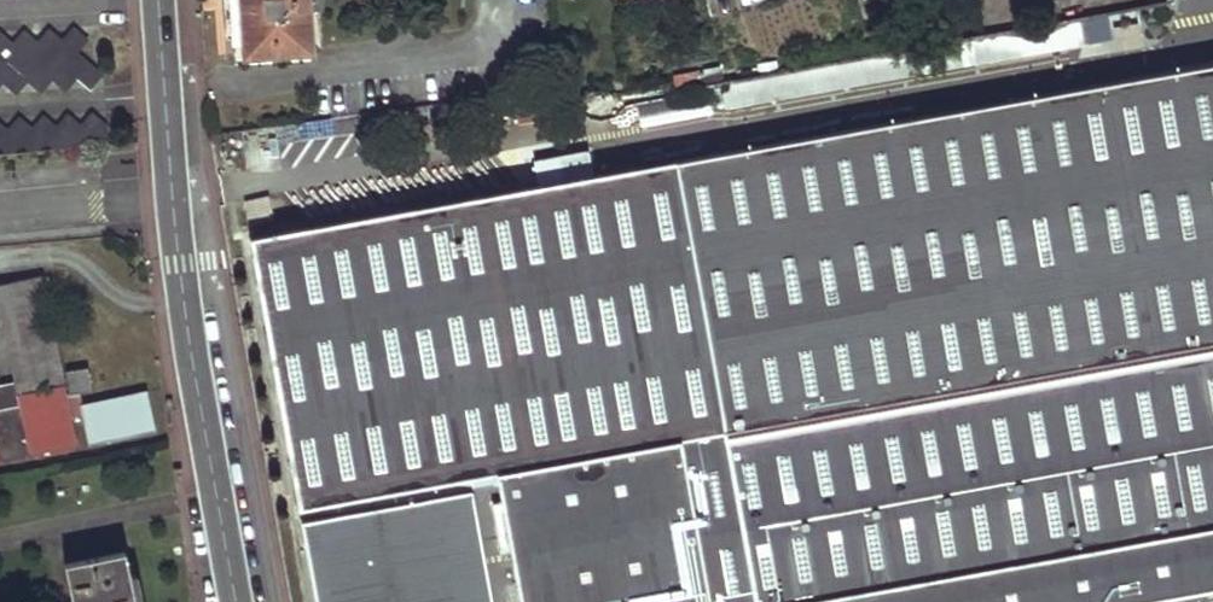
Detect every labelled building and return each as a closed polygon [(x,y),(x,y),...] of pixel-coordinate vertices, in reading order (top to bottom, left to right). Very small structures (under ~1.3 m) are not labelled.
[(237,55),(312,50),(308,4),(322,2),(322,0),(232,0),(237,55)] [(1035,32),(1039,53),(1082,45),(1078,24),(1035,32)] [(88,38),(77,28),(66,41),(51,29),(39,42),(25,31),(15,44),(1,33),(0,33),(0,59),(13,69),(24,58),(39,70),(53,55),(66,65),(78,52),(88,38)] [(106,77),(78,52),(66,65),(53,55),(39,70),(24,58),(13,69),(0,59),(0,88),(5,83),(20,94),(29,84),(43,94),(54,81),(68,91),(81,77),(94,88),(106,77)] [(674,158),(724,435),(1212,347),(1212,65),(674,158)] [(109,146),(107,124),(95,115),(83,127),(71,117),(59,129),(46,118),(35,129),(22,120),(11,131),(0,124),(0,146),(2,144),(13,155),(24,144),(36,153),(49,141),(62,150),(73,140),(83,149),(109,146)] [(246,144),(248,166),(277,164),(276,141),(246,144)] [(249,234),(298,506),(495,470),(519,601),(753,601),(724,435),(674,158),(249,234)] [(38,276),(0,284),(0,297),(19,383),(24,382),(25,388),(62,379),(38,276)] [(724,435),(753,601),(1119,601),(1212,585),(1212,347),(724,435)] [(22,402),(33,454),(75,446),(70,419),(85,416),(89,440),(153,426),(145,386),(86,397),(84,387),(94,385),(89,364),(68,368),(72,390),(63,392),(62,386),(26,394),(25,388),(24,382),(19,383),(0,387),(0,407),(22,402)] [(298,525),(313,601),(489,601),(468,492),(298,525)] [(126,552),(64,565),(72,601),(137,601),(126,552)]
